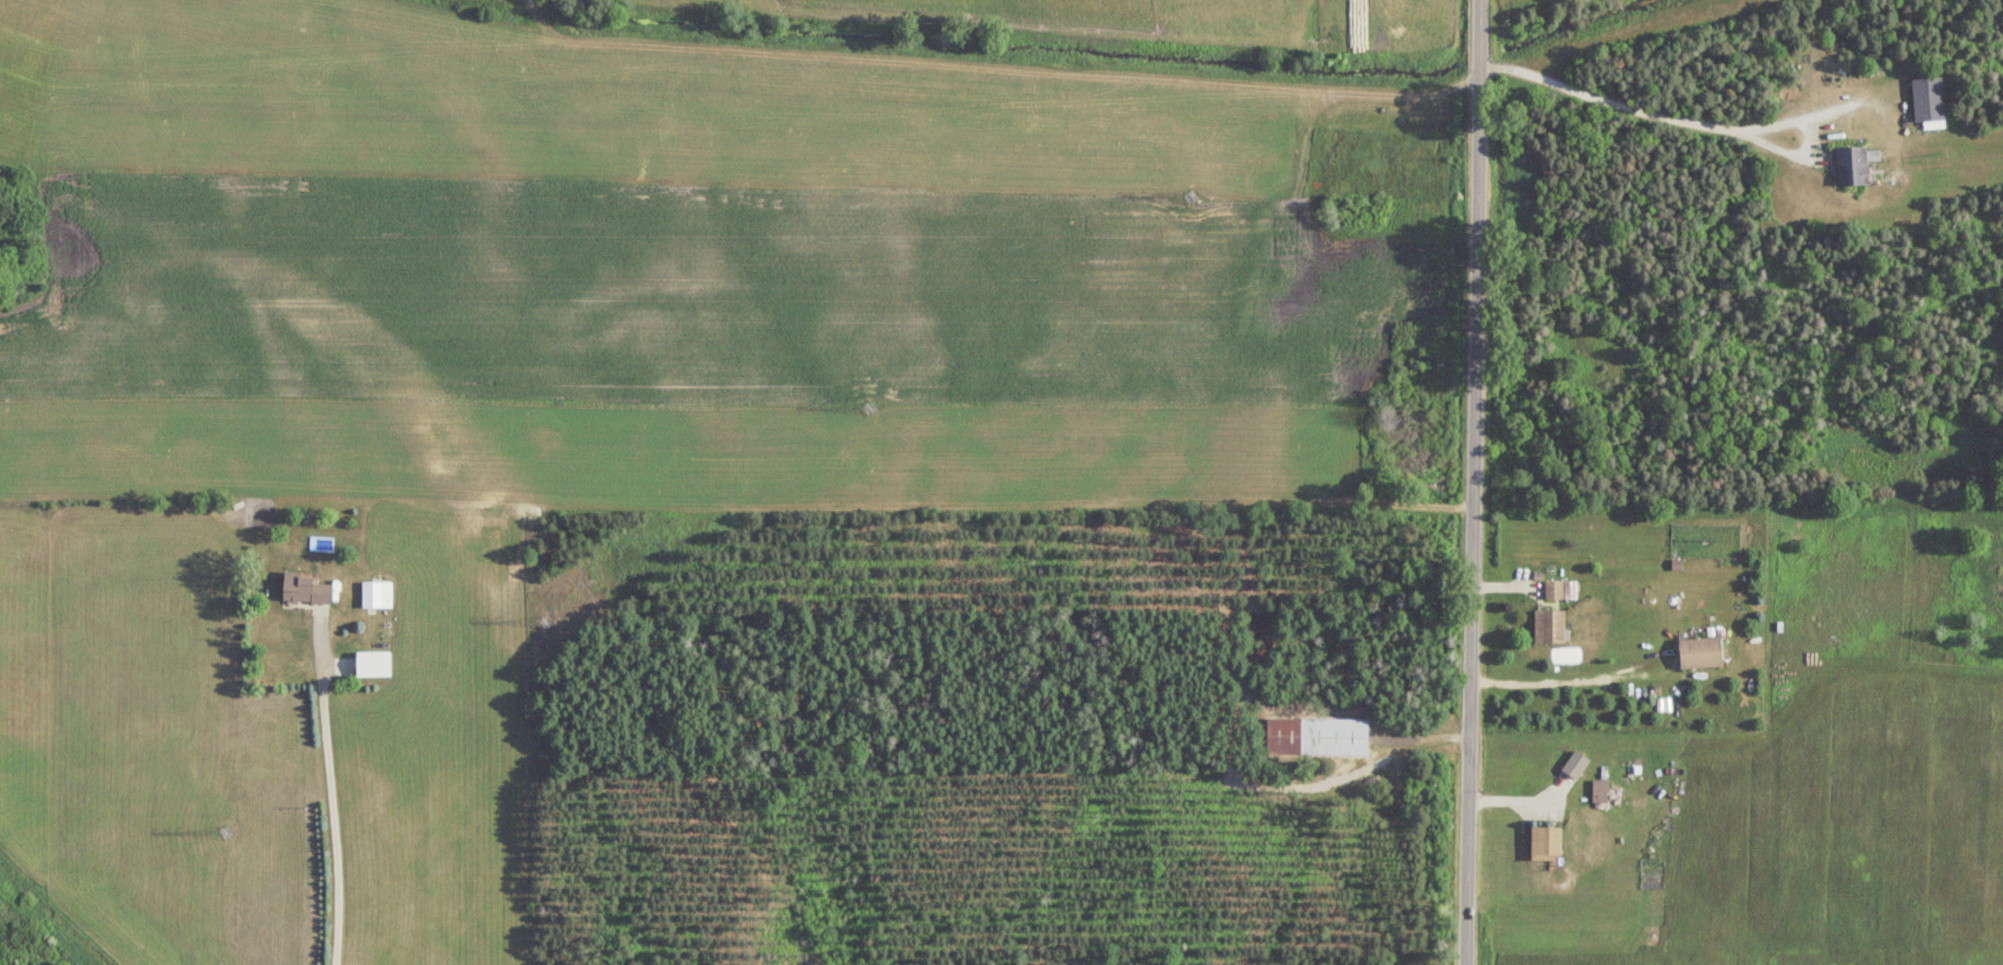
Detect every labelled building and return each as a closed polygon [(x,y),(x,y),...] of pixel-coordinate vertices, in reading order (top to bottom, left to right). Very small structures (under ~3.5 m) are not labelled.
[(1947,128),(1943,78),(1913,80),(1916,124),(1924,123),(1925,130),(1947,128)] [(1834,149),(1835,187),(1870,186),(1868,148),(1834,149)] [(332,604),(332,585),(315,585),(315,574),(285,573),(285,603),(332,604)] [(1546,601),(1564,601),(1564,582),(1546,582),(1546,601)] [(393,583),(363,583),(363,609),(393,609),(393,583)] [(1566,612),(1536,612),(1536,645),(1566,645),(1566,612)] [(1723,638),(1680,640),(1682,670),(1725,668),(1723,638)] [(392,653),(357,653),(357,678),(392,678),(392,653)] [(1369,756),(1369,720),(1268,719),(1268,755),(1369,756)] [(1594,803),(1608,803),(1608,782),(1594,782),(1594,803)] [(1532,863),(1562,863),(1562,829),(1532,829),(1532,863)]
